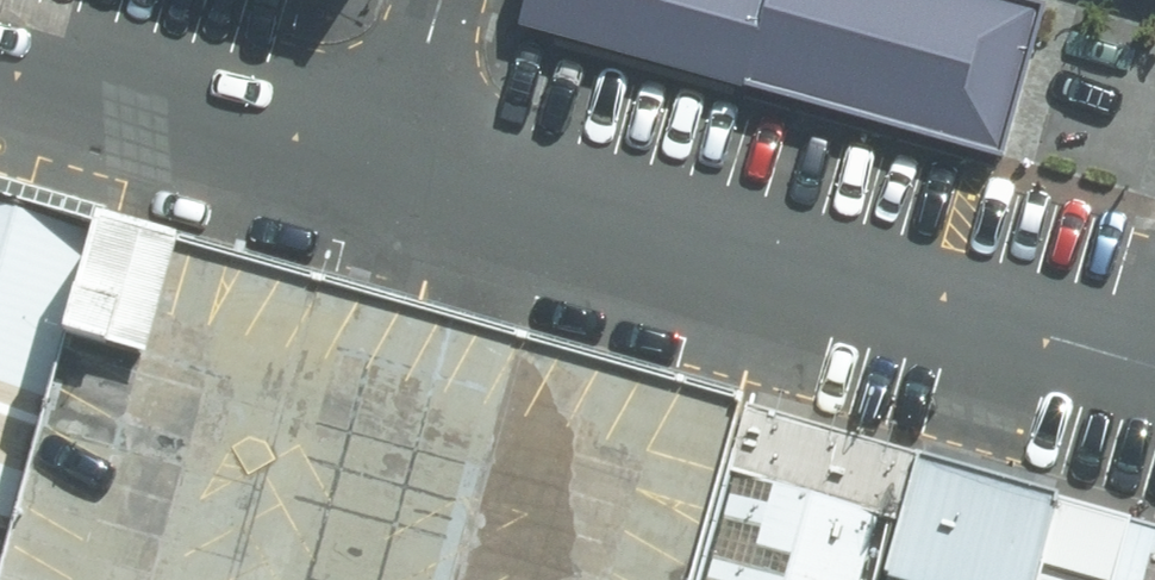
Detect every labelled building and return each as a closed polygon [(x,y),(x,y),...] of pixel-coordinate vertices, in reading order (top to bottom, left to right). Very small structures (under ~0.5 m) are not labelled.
[(520,24),(997,157),(1040,2),(1033,0),(526,0),(520,24)] [(0,197),(0,515),(83,218),(0,197)] [(89,212),(0,521),(0,579),(700,579),(751,394),(89,212)] [(915,461),(755,416),(709,579),(883,579),(915,461)] [(1056,500),(953,471),(915,461),(883,579),(1035,579),(1056,500)] [(1056,500),(1035,579),(1154,579),(1154,527),(1056,500)]
